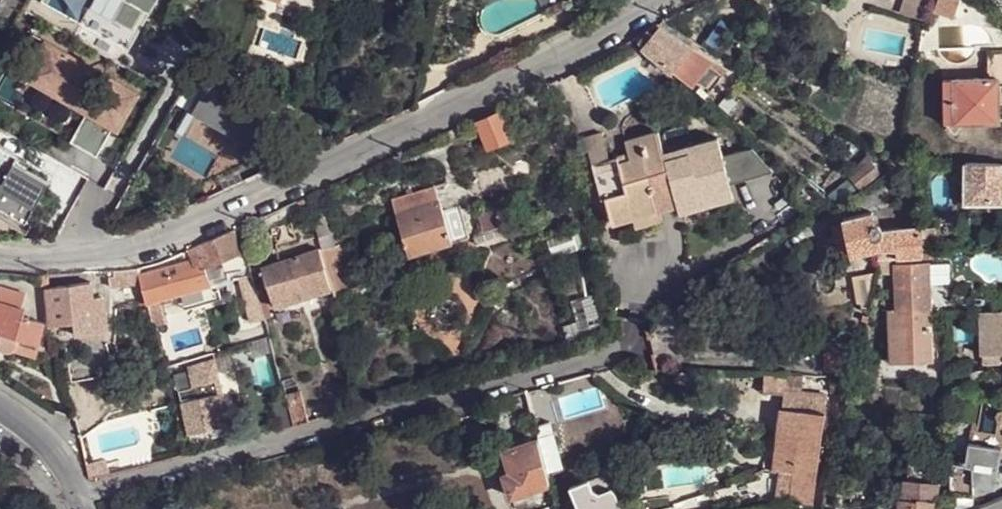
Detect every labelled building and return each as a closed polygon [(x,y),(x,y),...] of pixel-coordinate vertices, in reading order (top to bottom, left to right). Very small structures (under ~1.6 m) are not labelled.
[(86,7),(109,19),(119,0),(90,0),(86,7)] [(109,19),(131,31),(143,10),(147,13),(154,0),(119,0),(109,19)] [(939,10),(961,16),(965,0),(941,0),(939,10)] [(651,35),(642,44),(696,88),(716,64),(659,27),(651,35)] [(651,35),(648,30),(638,41),(642,44),(651,35)] [(26,77),(44,43),(30,35),(21,51),(31,57),(21,75),(26,77)] [(135,93),(44,43),(26,77),(21,75),(14,90),(24,96),(17,108),(97,151),(109,128),(117,113),(123,117),(135,93)] [(249,84),(211,63),(196,90),(202,94),(199,100),(193,110),(254,143),(270,114),(273,109),(245,92),(249,84)] [(951,122),(996,121),(995,77),(950,78),(951,122)] [(276,117),(270,114),(254,143),(193,110),(199,100),(193,97),(169,139),(175,142),(192,112),(235,136),(231,143),(255,155),(276,117)] [(97,151),(17,108),(14,113),(94,156),(97,151)] [(123,117),(117,113),(109,128),(115,131),(123,117)] [(478,122),(488,149),(507,140),(496,115),(478,122)] [(730,180),(718,134),(685,143),(688,150),(666,157),(664,149),(658,129),(627,138),(632,158),(622,160),(620,152),(610,156),(594,161),(599,178),(609,176),(614,193),(606,197),(611,214),(630,207),(633,216),(679,202),(701,194),(700,189),(730,180)] [(594,161),(610,156),(604,132),(586,138),(594,161)] [(688,150),(685,143),(664,149),(666,157),(688,150)] [(0,149),(0,213),(21,225),(45,183),(20,169),(11,164),(15,158),(0,149)] [(23,162),(15,158),(11,164),(20,169),(23,162)] [(880,169),(873,160),(851,175),(859,185),(880,169)] [(962,163),(962,205),(1001,205),(1001,166),(962,163)] [(609,176),(599,178),(604,197),(606,197),(614,193),(609,176)] [(679,202),(682,211),(734,195),(730,180),(700,189),(701,194),(679,202)] [(836,203),(856,190),(850,182),(829,198),(836,203)] [(436,200),(432,187),(408,194),(400,197),(404,210),(436,200)] [(408,256),(451,243),(440,209),(437,200),(436,200),(404,210),(394,213),(408,256)] [(499,225),(493,204),(479,208),(486,230),(499,225)] [(456,205),(440,209),(451,243),(466,238),(456,205)] [(611,214),(614,223),(633,216),(630,207),(611,214)] [(330,233),(322,208),(310,212),(317,236),(330,233)] [(870,227),(871,224),(874,221),(871,210),(844,215),(845,220),(849,248),(850,252),(878,247),(877,241),(874,240),(872,236),(868,232),(870,227)] [(877,241),(882,234),(883,227),(878,224),(874,221),(871,224),(870,227),(868,232),(872,236),(874,240),(877,241)] [(920,224),(883,227),(882,234),(877,241),(878,247),(879,256),(920,254),(920,250),(920,224)] [(502,232),(501,227),(472,237),(473,240),(502,232)] [(238,253),(231,228),(195,245),(198,257),(201,265),(204,265),(238,253)] [(319,249),(326,270),(346,263),(340,244),(333,246),(333,244),(319,249)] [(325,290),(332,288),(326,270),(319,249),(319,248),(261,267),(275,307),(325,290)] [(197,273),(205,270),(204,265),(201,265),(198,257),(191,259),(197,273)] [(209,284),(205,270),(197,273),(191,259),(138,273),(138,275),(144,301),(160,298),(204,285),(209,284)] [(888,358),(929,357),(926,263),(893,264),(894,309),(887,309),(888,358)] [(138,273),(136,264),(106,268),(108,275),(108,281),(129,277),(138,275),(138,273)] [(44,273),(35,274),(35,284),(43,288),(49,325),(74,322),(74,328),(102,325),(98,299),(89,301),(86,284),(45,288),(44,273)] [(138,275),(129,277),(141,319),(149,317),(144,301),(138,275)] [(246,312),(260,309),(250,276),(236,279),(246,312)] [(16,306),(19,296),(0,292),(0,301),(16,306)] [(151,324),(166,321),(160,298),(144,301),(149,317),(151,324)] [(594,298),(573,301),(577,331),(598,329),(594,298)] [(1,334),(17,338),(37,343),(42,322),(22,316),(24,308),(16,306),(0,301),(0,334),(1,334)] [(976,313),(977,358),(1000,357),(1001,357),(1001,312),(976,313)] [(0,336),(0,348),(1,349),(4,351),(6,351),(12,350),(12,349),(14,347),(14,346),(15,344),(17,338),(1,334),(0,336)] [(17,338),(15,344),(14,346),(14,347),(12,349),(12,350),(33,356),(37,343),(17,338)] [(203,383),(217,381),(215,375),(201,377),(203,383)] [(217,381),(221,396),(234,391),(231,377),(217,381)] [(178,391),(180,401),(196,397),(216,392),(218,396),(221,396),(217,381),(203,383),(178,391)] [(776,476),(792,478),(794,458),(801,412),(807,413),(808,399),(798,396),(798,388),(777,387),(769,475),(776,476)] [(216,392),(196,397),(205,429),(224,424),(218,396),(216,392)] [(189,433),(205,429),(196,397),(180,401),(189,433)] [(296,425),(311,421),(304,397),(290,402),(296,425)] [(790,502),(812,504),(823,415),(807,413),(801,412),(794,458),(792,478),(790,502)] [(829,442),(837,443),(840,416),(832,416),(829,442)] [(282,429),(293,426),(290,418),(279,420),(282,429)] [(550,422),(534,425),(538,440),(540,451),(555,448),(556,448),(550,422)] [(205,429),(189,433),(193,444),(226,436),(224,424),(205,429)] [(854,433),(854,446),(866,444),(865,433),(854,433)] [(540,451),(538,440),(501,451),(507,474),(501,475),(508,496),(548,482),(545,470),(540,451)] [(1000,449),(968,446),(965,467),(950,467),(950,498),(951,498),(971,498),(971,487),(994,489),(1000,449)] [(559,466),(555,448),(540,451),(545,470),(559,466)] [(935,488),(928,487),(929,466),(906,461),(902,485),(908,486),(907,503),(900,503),(899,508),(935,508),(935,488)] [(792,478),(776,476),(774,500),(790,502),(792,478)] [(614,495),(609,492),(599,496),(594,493),(591,481),(572,487),(578,507),(577,508),(619,508),(614,495)] [(849,496),(823,493),(821,508),(848,508),(849,496)] [(951,498),(952,508),(971,508),(971,498),(951,498)]
